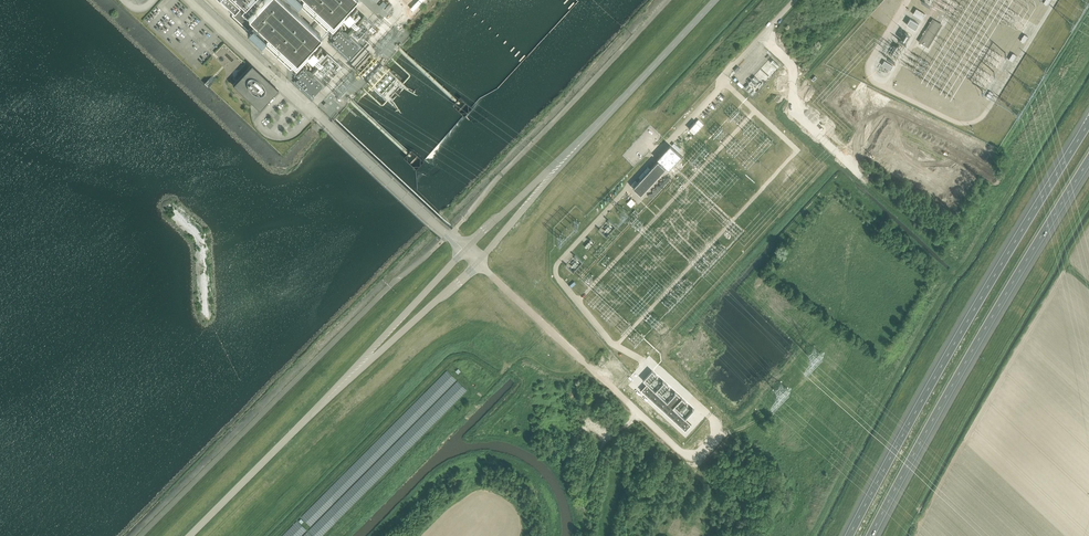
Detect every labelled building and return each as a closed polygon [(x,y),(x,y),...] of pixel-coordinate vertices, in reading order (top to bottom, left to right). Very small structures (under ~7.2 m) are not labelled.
[(231,10),(234,7),(234,8),(236,6),(235,5),(238,2),(239,3),(241,1),(240,0),(220,0),(231,10)] [(285,0),(260,0),(255,5),(257,6),(250,13),(249,13),(247,15),(242,11),(247,5),(249,3),(246,0),(244,2),(242,0),(232,11),(290,66),(296,60),(296,61),(297,60),(301,64),(302,63),(297,59),(298,59),(297,58),(300,56),(304,60),(305,60),(304,59),(303,58),(300,55),(305,50),(305,51),(307,49),(307,48),(310,45),(311,45),(312,43),(321,34),(285,0)] [(326,27),(332,22),(333,21),(338,25),(334,21),(334,20),(336,17),(341,22),(341,21),(340,20),(340,19),(340,20),(336,17),(341,12),(342,12),(343,10),(346,6),(347,7),(349,5),(348,4),(352,0),(297,0),(326,27)] [(385,3),(383,1),(379,5),(385,11),(394,2),(392,0),(388,0),(385,3)] [(410,8),(413,11),(423,0),(418,0),(410,8)] [(251,2),(248,5),(249,5),(245,10),(247,12),(247,11),(249,13),(252,9),(252,8),(254,6),(252,5),(253,4),(251,2)] [(346,8),(340,15),(352,26),(358,20),(359,21),(348,33),(358,43),(358,42),(360,45),(361,44),(358,42),(362,38),(363,38),(367,43),(373,37),(368,32),(370,31),(369,31),(375,25),(375,24),(358,9),(353,14),(346,8)] [(928,48),(942,25),(932,19),(918,42),(928,48)] [(333,23),(328,28),(332,32),(337,27),(333,23)] [(360,50),(338,29),(332,36),(335,39),(332,42),(351,60),(360,50)] [(339,63),(322,47),(317,53),(310,46),(303,53),(316,65),(321,58),(323,60),(311,72),(322,82),(323,82),(324,83),(322,81),(325,78),(326,79),(327,78),(326,77),(327,76),(332,81),(334,78),(330,75),(331,74),(330,73),(330,72),(335,77),(337,75),(332,70),(333,69),(334,70),(334,69),(334,68),(338,64),(339,64),(338,63),(339,63)] [(368,82),(369,83),(370,82),(392,103),(396,110),(397,109),(393,103),(388,97),(392,92),(401,83),(407,88),(416,93),(416,92),(407,87),(385,66),(386,65),(385,64),(384,65),(369,52),(354,68),(369,81),(368,82)] [(296,61),(292,66),(296,70),(301,65),(296,61)] [(278,89),(252,64),(233,84),(260,109),(278,89)] [(324,88),(302,68),(296,75),(299,78),(296,81),(315,98),(324,88)] [(346,102),(342,98),(340,100),(338,97),(336,99),(339,101),(337,103),(342,107),(346,102)] [(669,170),(681,156),(669,145),(657,159),(659,161),(658,162),(657,162),(636,185),(644,192),(666,168),(669,170)] [(641,391),(685,432),(691,425),(685,419),(694,410),(652,371),(643,381),(646,384),(641,391)]
